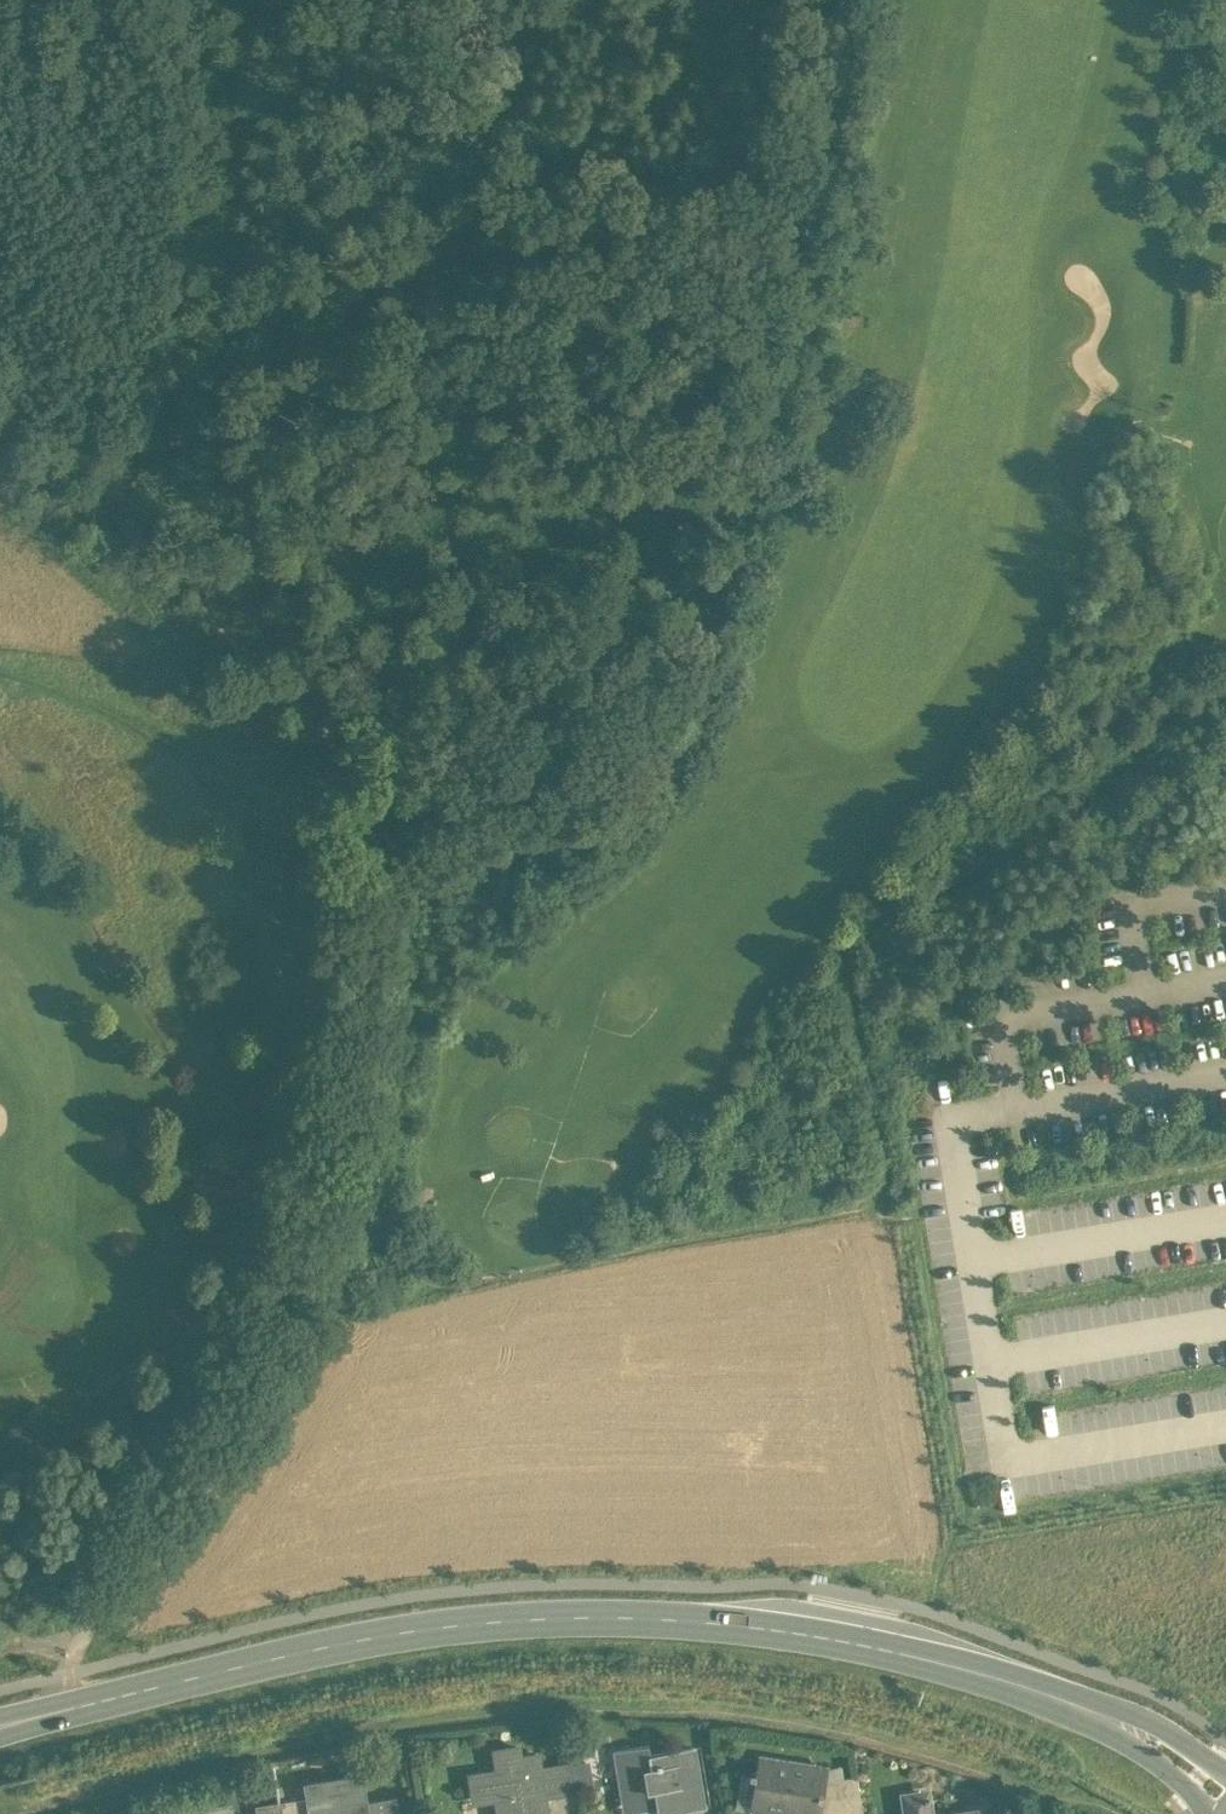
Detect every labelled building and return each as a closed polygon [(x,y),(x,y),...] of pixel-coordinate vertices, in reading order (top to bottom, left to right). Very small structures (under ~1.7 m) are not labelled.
[(1038,1429),(1056,1425),(1053,1410),(1035,1414),(1038,1429)] [(647,1754),(646,1745),(622,1749),(631,1806),(658,1801),(660,1813),(704,1807),(694,1747),(647,1754)] [(521,1757),(520,1747),(500,1750),(503,1769),(477,1773),(481,1798),(499,1795),(502,1813),(548,1813),(543,1781),(557,1779),(555,1766),(541,1768),(539,1754),(521,1757)] [(759,1757),(757,1771),(752,1771),(751,1775),(756,1776),(752,1805),(808,1813),(822,1813),(827,1780),(829,1768),(759,1757)] [(574,1763),(555,1766),(557,1779),(559,1795),(578,1792),(574,1763)] [(308,1784),(310,1797),(313,1813),(398,1813),(395,1799),(367,1803),(363,1775),(308,1784)] [(827,1780),(822,1813),(825,1813),(845,1813),(864,1811),(858,1775),(827,1780)] [(930,1794),(920,1795),(919,1790),(902,1793),(906,1813),(933,1813),(930,1794)] [(281,1802),(283,1813),(313,1813),(310,1797),(281,1802)] [(257,1806),(258,1813),(283,1813),(281,1802),(257,1806)] [(178,1812),(178,1813),(233,1813),(232,1803),(178,1812)]
